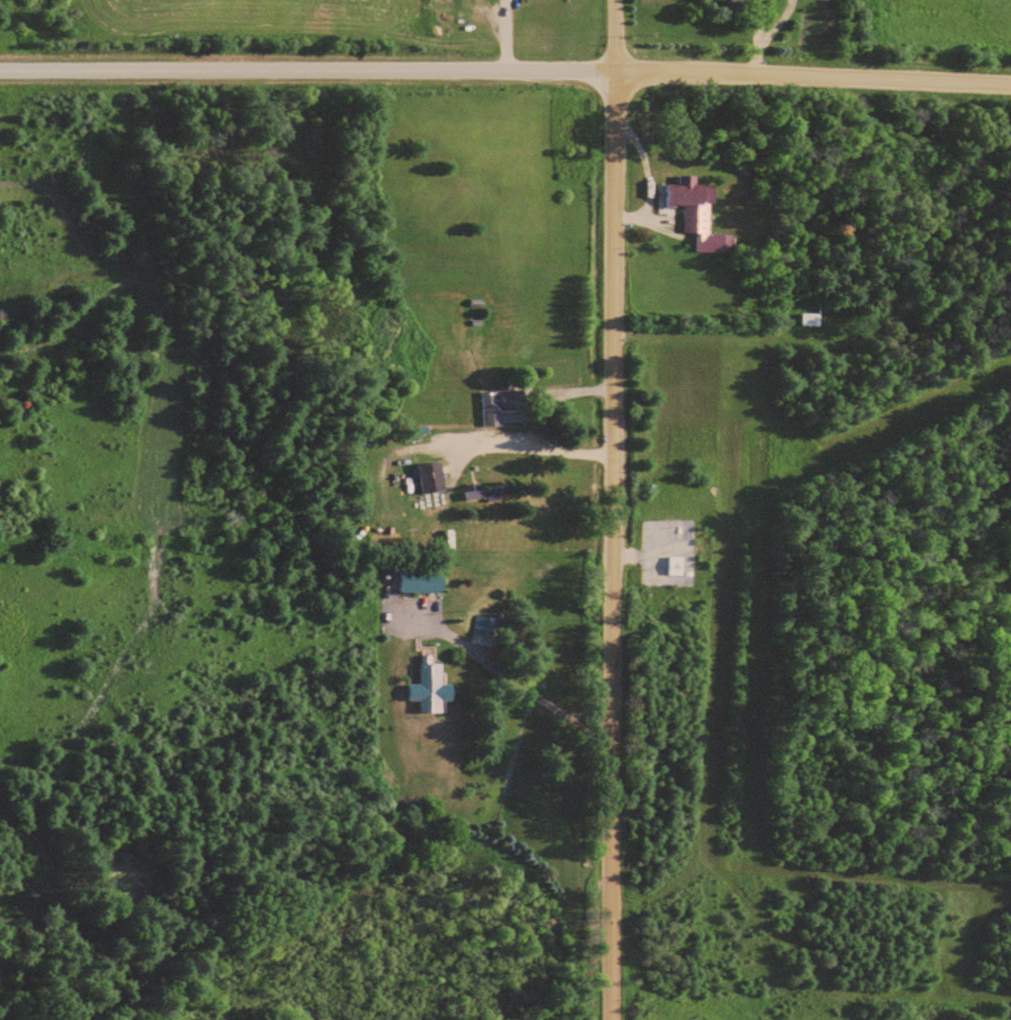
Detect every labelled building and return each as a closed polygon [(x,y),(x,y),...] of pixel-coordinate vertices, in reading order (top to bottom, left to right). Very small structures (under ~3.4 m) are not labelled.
[(727,252),(727,234),(711,234),(710,205),(717,205),(717,185),(696,186),(696,176),(679,176),(679,184),(665,184),(665,207),(685,206),(685,233),(698,233),(698,253),(727,252)] [(804,326),(821,326),(821,314),(804,314),(804,326)] [(503,426),(502,410),(528,410),(527,390),(482,391),(483,426),(503,426)] [(421,494),(446,491),(442,462),(418,465),(421,494)] [(685,577),(685,556),(667,556),(667,577),(685,577)] [(447,592),(447,569),(401,569),(401,592),(447,592)] [(475,635),(497,636),(498,617),(476,616),(475,635)] [(445,713),(445,701),(456,701),(456,684),(445,684),(444,664),(431,665),(431,657),(422,657),(423,684),(410,684),(410,702),(422,702),(422,713),(445,713)]
